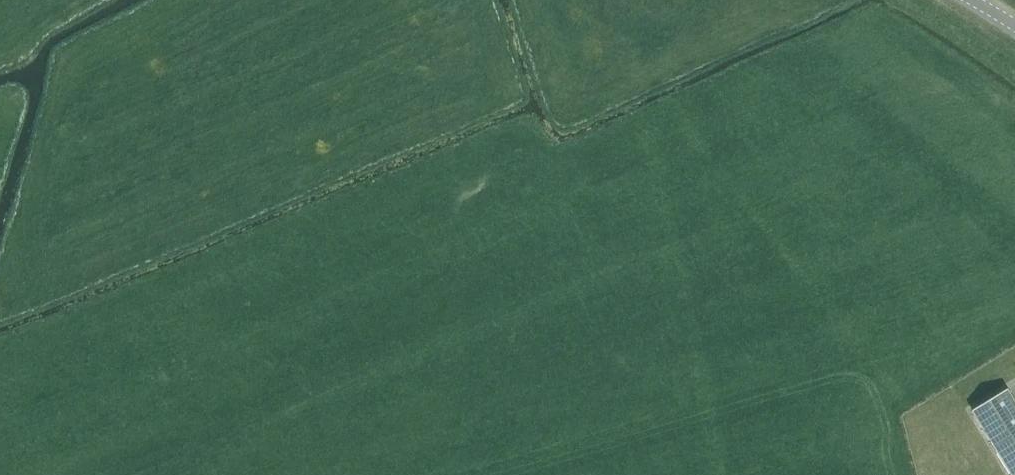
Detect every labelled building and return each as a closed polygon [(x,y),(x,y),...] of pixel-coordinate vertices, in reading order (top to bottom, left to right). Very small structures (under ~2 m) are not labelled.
[(974,411),(1013,474),(1014,474),(1014,401),(1008,390),(974,411)]
